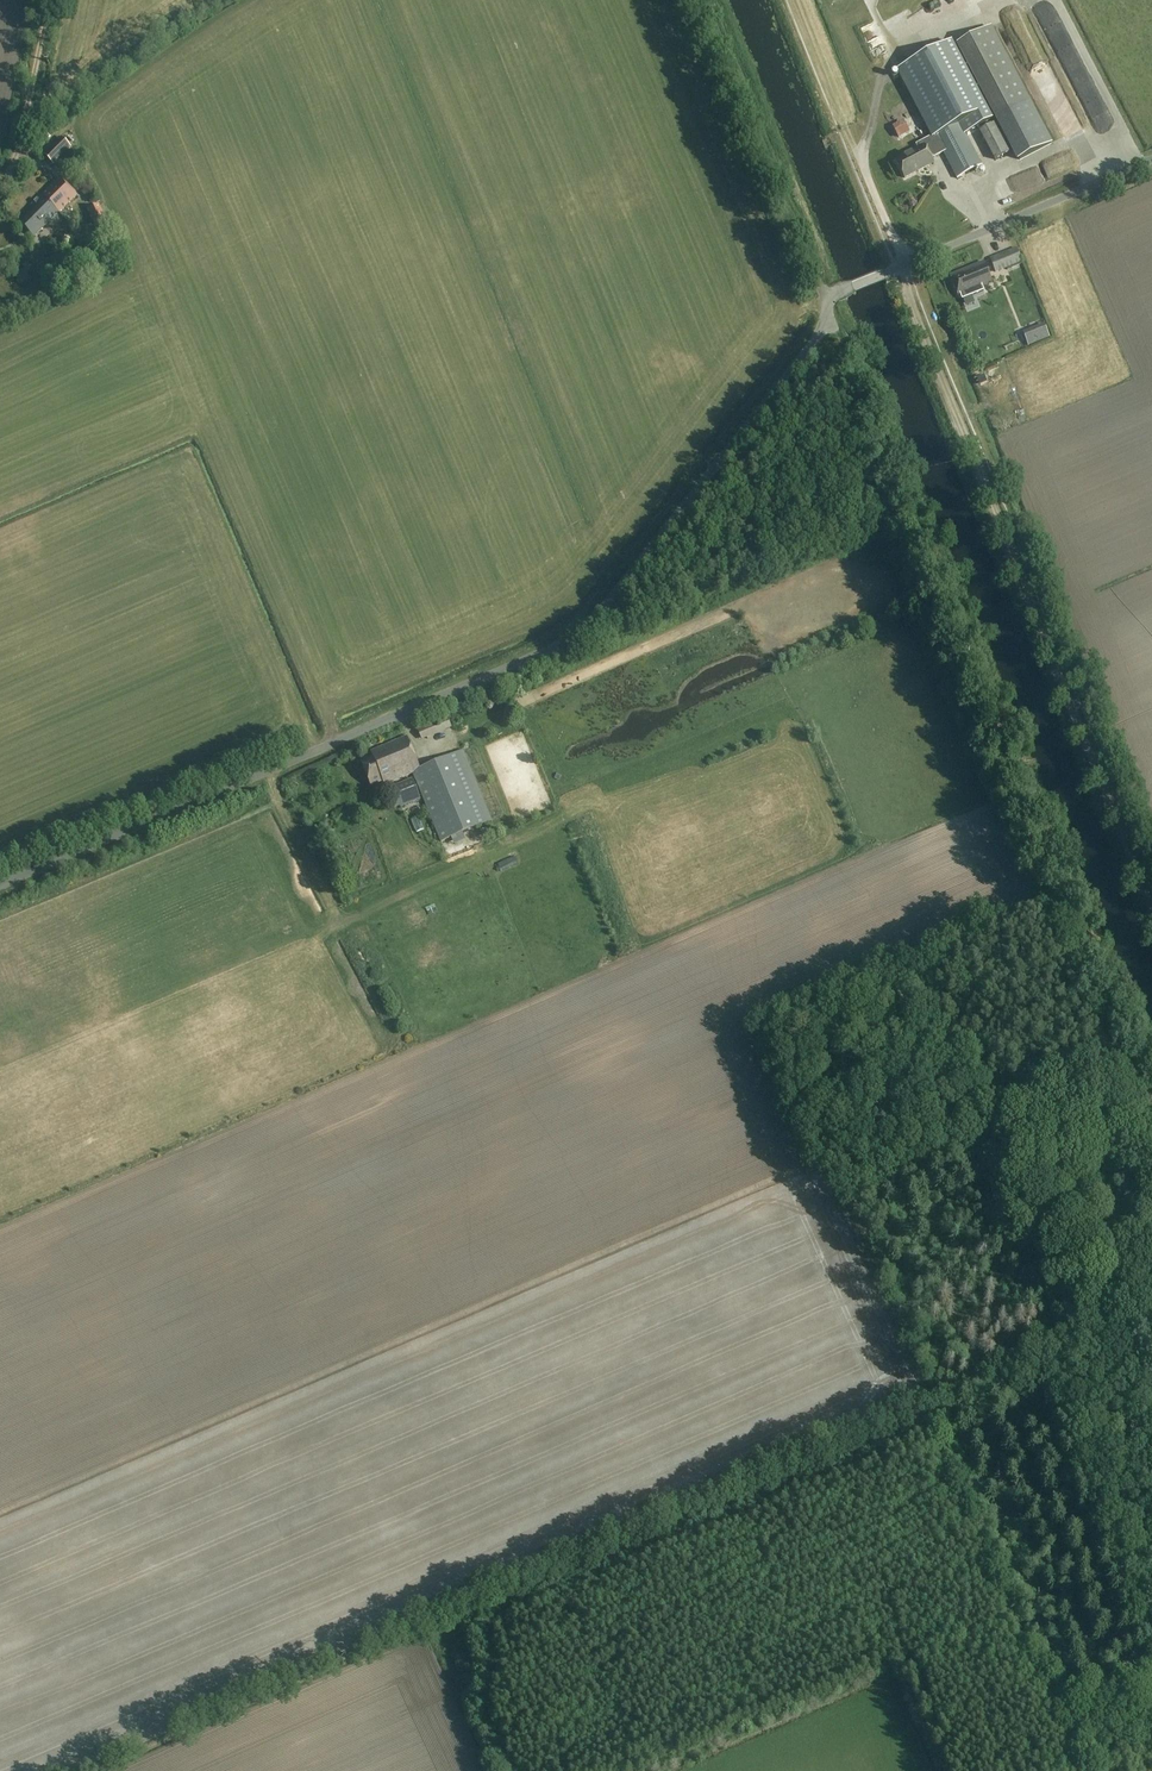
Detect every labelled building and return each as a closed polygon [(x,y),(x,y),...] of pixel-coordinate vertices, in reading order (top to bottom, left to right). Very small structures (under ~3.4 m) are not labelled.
[(1031,101),(992,27),(956,45),(995,120),(1031,101)] [(982,166),(959,123),(968,118),(933,52),(900,69),(934,136),(916,145),(918,149),(896,161),(905,178),(933,163),(931,159),(943,152),(957,179),(982,166)] [(1033,117),(1023,119),(1027,138),(1037,136),(1033,117)] [(996,121),(985,127),(979,131),(994,159),(1012,150),(996,121)] [(857,125),(860,135),(868,132),(865,122),(857,125)] [(53,164),(70,147),(60,137),(43,155),(53,164)] [(1076,168),(1069,151),(1044,161),(1051,178),(1076,168)] [(1016,192),(1046,180),(1041,166),(1011,178),(1016,192)] [(61,213),(79,194),(59,175),(31,204),(37,210),(22,224),(35,237),(60,212),(61,213)] [(104,219),(98,205),(87,211),(93,224),(104,219)] [(995,271),(1021,261),(1016,247),(989,258),(995,271)] [(1033,263),(1019,267),(1023,278),(1036,274),(1033,263)] [(970,292),(991,284),(984,265),(951,277),(958,295),(970,290),(970,292)] [(1044,325),(1022,333),(1027,347),(1049,338),(1044,325)] [(1027,475),(1034,473),(1032,463),(1025,465),(1027,475)] [(373,758),(361,763),(370,785),(382,780),(384,786),(413,775),(440,843),(492,822),(463,751),(420,769),(408,738),(371,752),(373,758)] [(412,779),(392,787),(400,807),(420,799),(412,779)] [(427,815),(419,817),(424,834),(432,832),(427,815)]
